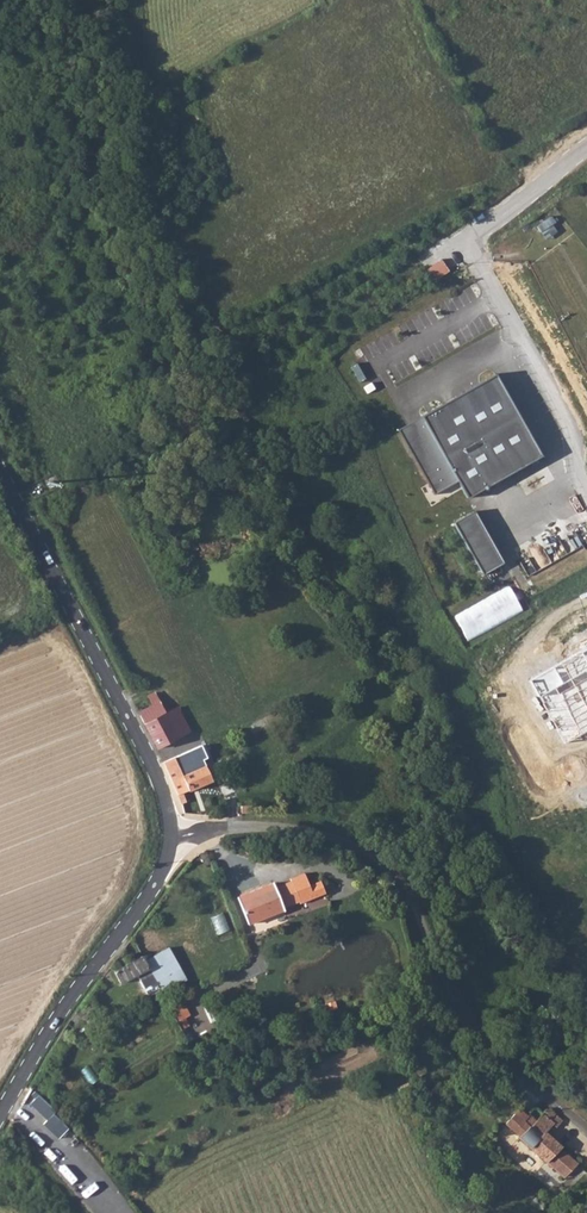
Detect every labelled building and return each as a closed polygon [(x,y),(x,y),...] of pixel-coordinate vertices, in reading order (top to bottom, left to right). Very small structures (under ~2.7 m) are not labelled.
[(467,498),(542,456),(496,374),(421,416),(423,421),(400,435),(434,495),(457,481),(467,498)] [(397,429),(400,435),(423,421),(421,416),(397,429)] [(503,563),(474,511),(453,523),(482,575),(503,563)] [(469,640),(525,611),(512,585),(455,614),(469,640)] [(152,706),(138,712),(157,749),(189,732),(172,698),(171,699),(165,687),(147,697),(152,706)] [(260,716),(254,719),(257,725),(263,722),(262,721),(260,716)] [(205,744),(198,748),(201,755),(209,752),(205,744)] [(186,755),(166,765),(174,782),(179,793),(182,803),(188,802),(186,792),(191,789),(193,794),(204,789),(202,784),(212,780),(201,755),(198,748),(186,754),(186,755)] [(281,797),(282,811),(291,812),(290,796),(281,797)] [(206,850),(200,853),(204,866),(211,863),(206,850)] [(303,873),(289,879),(290,880),(298,901),(299,903),(324,893),(319,880),(308,885),(303,873)] [(274,887),(282,907),(298,901),(290,880),(274,887)] [(274,887),(273,883),(238,897),(248,923),(283,909),(282,907),(274,887)] [(161,991),(142,956),(115,971),(121,983),(137,974),(147,993),(154,990),(155,993),(161,991)] [(58,1113),(38,1095),(30,1104),(48,1120),(54,1114),(56,1116),(58,1113)] [(543,1113),(535,1105),(510,1131),(527,1146),(547,1162),(548,1161),(565,1177),(577,1165),(584,1157),(570,1144),(564,1151),(561,1148),(563,1146),(547,1132),(554,1124),(557,1126),(562,1119),(552,1111),(549,1109),(545,1110),(543,1113)] [(8,1182),(0,1191),(0,1193),(8,1198),(16,1189),(8,1182)]
